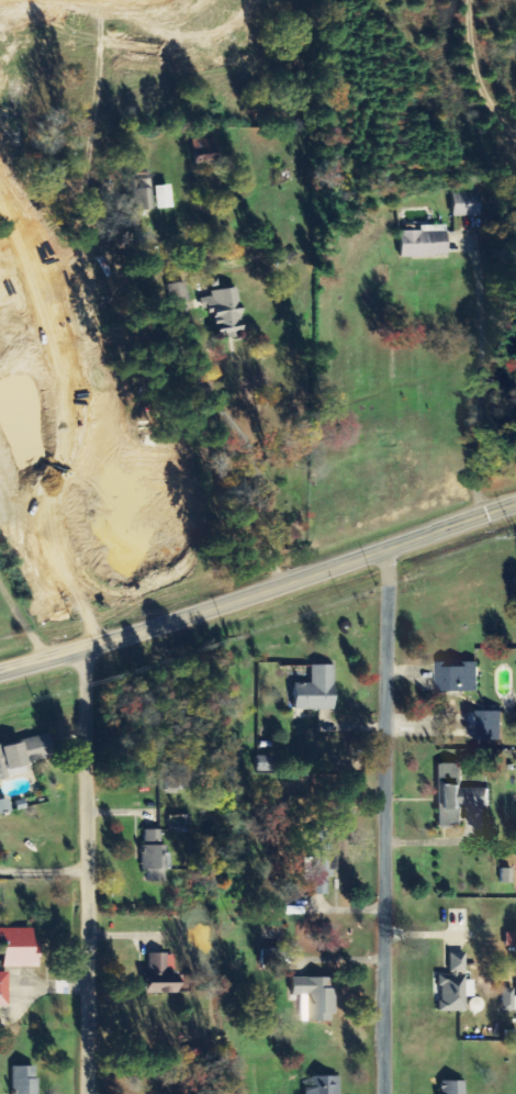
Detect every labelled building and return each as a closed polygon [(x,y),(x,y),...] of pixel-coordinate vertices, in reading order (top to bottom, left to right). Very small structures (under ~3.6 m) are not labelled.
[(195,150),(195,166),(218,165),(217,139),(199,140),(200,150),(195,150)] [(152,210),(150,173),(135,173),(137,211),(152,210)] [(173,208),(172,185),(156,186),(156,209),(173,208)] [(453,217),(481,216),(480,193),(453,194),(453,217)] [(448,225),(421,226),(421,231),(401,231),(401,257),(448,257),(448,225)] [(245,337),(238,287),(210,291),(211,297),(201,298),(203,312),(214,310),(217,333),(227,332),(228,339),(245,337)] [(439,694),(479,693),(478,663),(438,664),(439,694)] [(295,684),(295,709),(334,710),(335,666),(312,665),(311,684),(295,684)] [(503,714),(480,713),(480,742),(502,743),(503,714)] [(10,780),(8,769),(54,760),(50,736),(0,745),(0,782),(10,780)] [(440,828),(465,827),(464,809),(491,808),(490,789),(462,790),(462,765),(438,765),(440,828)] [(168,870),(168,846),(162,846),(162,830),(143,830),(144,871),(168,870)] [(312,896),(328,896),(328,879),(336,878),(335,844),(326,844),(326,832),(307,833),(308,878),(312,878),(312,896)] [(501,884),(513,883),(513,870),(501,870),(501,884)] [(0,929),(0,940),(6,940),(5,968),(39,968),(39,941),(33,941),(33,930),(0,929)] [(148,995),(178,995),(178,987),(190,987),(190,976),(175,976),(175,954),(148,954),(148,995)] [(467,1013),(467,997),(475,997),(475,981),(464,981),(465,954),(450,954),(450,974),(440,974),(439,1012),(467,1013)] [(8,974),(0,974),(0,1007),(8,1007),(8,974)] [(515,997),(515,989),(503,989),(502,1011),(515,1011),(515,997)] [(471,997),(468,1010),(483,1013),(486,1000),(471,997)] [(38,1068),(14,1067),(14,1093),(37,1093),(38,1068)] [(340,1077),(311,1077),(312,1088),(306,1088),(306,1093),(340,1093),(340,1077)] [(466,1082),(440,1083),(440,1093),(466,1093),(466,1082)]
